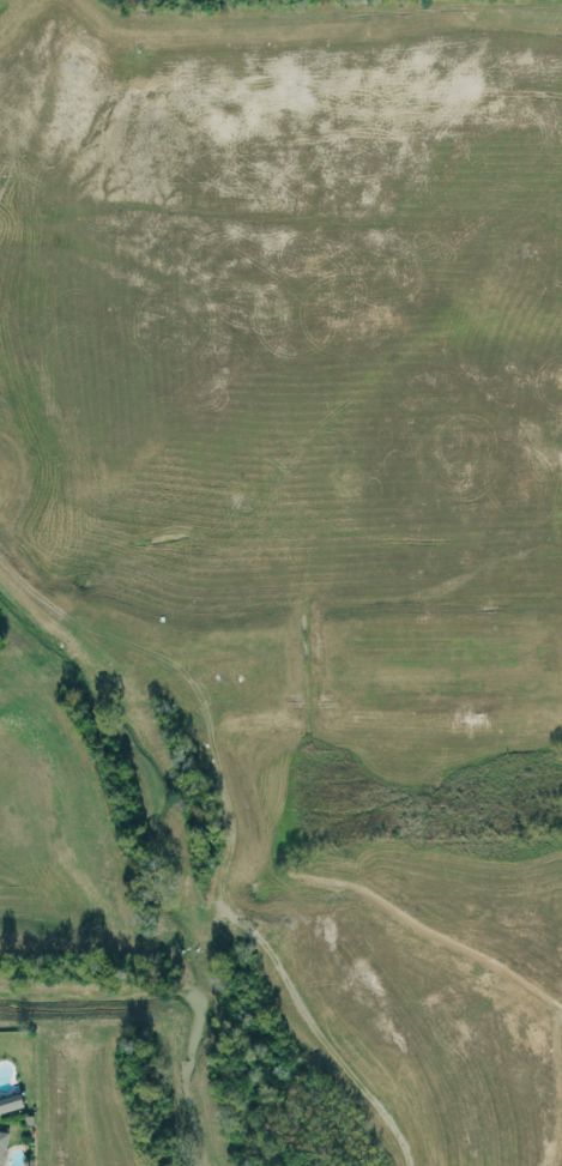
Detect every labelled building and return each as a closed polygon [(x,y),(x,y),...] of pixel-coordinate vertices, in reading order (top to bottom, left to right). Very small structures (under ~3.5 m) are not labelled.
[(21,1092),(0,1098),(0,1113),(25,1106),(21,1092)] [(0,1131),(0,1165),(3,1165),(7,1157),(10,1132),(0,1131)]
